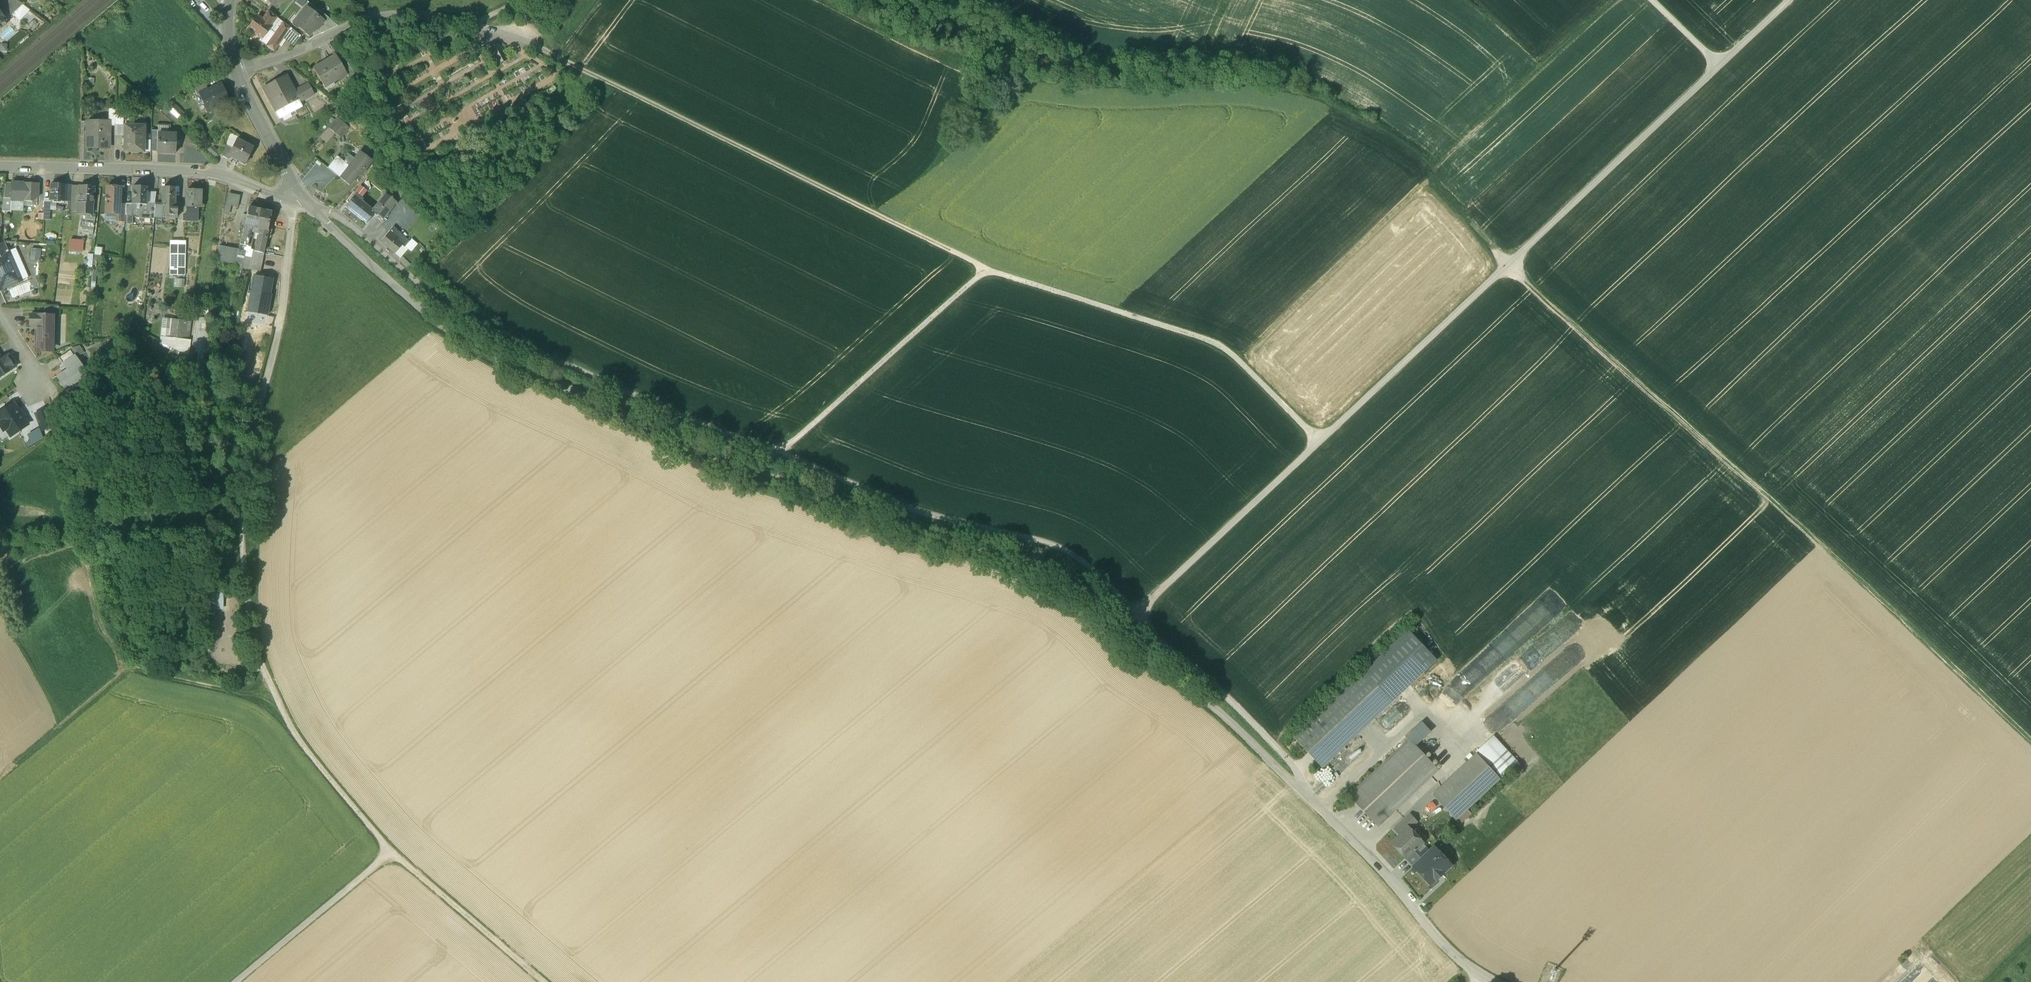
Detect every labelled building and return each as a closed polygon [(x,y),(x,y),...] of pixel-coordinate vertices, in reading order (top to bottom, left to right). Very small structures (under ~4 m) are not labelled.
[(15,0),(1,0),(0,1),(0,4),(10,16),(22,5),(15,0)] [(314,15),(306,8),(293,24),(308,36),(313,30),(313,28),(319,28),(322,23),(323,22),(318,18),(314,15)] [(329,19),(318,10),(314,15),(318,18),(323,22),(322,23),(324,25),(329,19)] [(268,12),(262,20),(257,16),(247,30),(260,39),(258,41),(273,52),(283,39),(290,29),(277,18),(268,12)] [(290,29),(283,39),(293,47),(300,37),(290,29)] [(505,54),(500,45),(492,50),(497,59),(498,59),(500,63),(507,59),(504,55),(505,54)] [(335,55),(327,60),(328,61),(313,70),(324,88),(346,75),(346,74),(342,67),(335,55)] [(354,75),(347,63),(342,67),(346,74),(346,75),(349,79),(354,75)] [(294,92),(286,76),(263,89),(275,112),(298,100),(298,99),(294,92)] [(308,84),(294,92),(298,99),(298,100),(299,102),(300,102),(313,95),(308,84)] [(205,85),(194,89),(197,96),(200,95),(208,91),(205,85)] [(208,91),(200,95),(202,100),(201,104),(204,105),(206,108),(213,104),(214,107),(228,101),(221,85),(208,91)] [(384,97),(378,100),(381,106),(387,103),(384,97)] [(298,100),(275,112),(279,119),(302,107),(300,102),(299,102),(298,100)] [(176,106),(171,112),(180,119),(185,113),(176,106)] [(338,119),(331,127),(336,132),(343,124),(344,124),(338,119)] [(108,122),(87,122),(87,148),(109,148),(109,126),(109,122),(108,122)] [(343,124),(336,132),(341,136),(348,128),(343,124)] [(144,126),(125,126),(125,152),(143,152),(143,142),(144,126)] [(158,134),(157,152),(157,153),(176,153),(176,135),(158,134)] [(232,134),(227,145),(232,148),(236,140),(240,141),(241,138),(232,134)] [(240,141),(236,140),(232,148),(232,149),(233,149),(229,157),(230,157),(245,164),(253,148),(240,141)] [(232,148),(227,145),(222,156),(228,160),(230,157),(229,157),(233,149),(232,149),(232,148)] [(352,151),(344,145),(340,149),(348,156),(352,151)] [(215,160),(222,153),(214,146),(208,153),(215,160)] [(340,149),(330,164),(335,168),(333,172),(340,177),(338,180),(342,184),(344,181),(349,185),(361,169),(353,162),(352,161),(353,159),(348,156),(340,149)] [(373,163),(359,152),(353,159),(352,161),(353,162),(361,169),(365,172),(373,163)] [(24,183),(12,183),(11,199),(11,201),(23,201),(24,183)] [(38,184),(24,183),(23,201),(24,201),(32,201),(32,205),(37,205),(38,184)] [(65,185),(51,184),(50,201),(64,202),(65,185)] [(79,186),(72,186),(71,211),(78,211),(79,186)] [(94,187),(79,186),(78,211),(78,213),(83,214),(91,214),(92,214),(93,204),(94,187)] [(121,188),(107,187),(105,213),(118,214),(119,214),(119,204),(120,204),(121,188)] [(147,187),(132,187),(132,205),(132,207),(135,207),(140,207),(140,205),(147,205),(147,187)] [(175,188),(163,187),(162,204),(155,204),(154,217),(162,217),(163,214),(177,214),(177,203),(175,203),(175,188)] [(201,190),(187,190),(186,216),(183,216),(183,221),(198,221),(198,208),(199,208),(199,199),(201,199),(201,190)] [(362,199),(353,192),(346,202),(348,203),(346,207),(366,224),(375,213),(372,211),(361,202),(362,199)] [(240,195),(228,193),(226,203),(238,205),(240,195)] [(385,194),(372,211),(375,213),(383,219),(396,203),(385,194)] [(120,204),(119,204),(119,214),(118,214),(118,222),(127,222),(127,215),(126,215),(126,204),(120,204)] [(150,205),(150,209),(143,209),(143,217),(148,217),(147,225),(153,225),(154,217),(155,204),(150,205)] [(140,209),(140,217),(143,217),(143,209),(150,209),(150,205),(147,205),(140,205),(140,207),(135,207),(135,209),(140,209)] [(140,209),(135,209),(135,207),(132,207),(131,215),(131,216),(132,217),(140,217),(140,209)] [(262,210),(248,207),(242,235),(248,237),(253,238),(254,233),(256,227),(257,228),(262,210)] [(262,210),(257,228),(256,227),(254,233),(259,234),(259,236),(255,251),(263,253),(266,237),(270,238),(272,230),(268,229),(272,212),(262,210)] [(91,214),(83,214),(81,232),(96,234),(98,215),(92,214),(91,214)] [(409,242),(393,227),(390,231),(399,239),(398,240),(403,244),(403,245),(405,247),(406,247),(409,242)] [(399,239),(390,231),(381,242),(388,248),(386,249),(389,252),(391,250),(395,254),(395,253),(403,245),(403,244),(398,240),(399,239)] [(248,237),(242,235),(239,250),(244,251),(248,237)] [(239,250),(229,248),(226,265),(242,268),(244,261),(246,262),(247,257),(251,258),(252,253),(250,252),(251,250),(253,238),(248,237),(244,251),(239,250)] [(84,241),(70,241),(70,254),(85,253),(84,241)] [(8,251),(4,242),(0,244),(0,255),(8,251)] [(403,245),(395,253),(400,258),(408,249),(406,247),(405,247),(403,245)] [(229,248),(219,246),(218,264),(226,265),(229,248)] [(32,248),(31,262),(39,262),(40,248),(32,248)] [(255,251),(253,250),(252,253),(251,258),(249,269),(249,270),(261,272),(264,253),(263,253),(255,251)] [(21,281),(8,251),(0,255),(0,290),(21,281)] [(96,254),(85,253),(84,260),(89,261),(88,266),(94,267),(96,254)] [(251,258),(247,257),(246,262),(244,261),(242,268),(249,269),(251,258)] [(272,279),(254,276),(247,312),(258,314),(267,316),(271,294),(269,294),(272,279)] [(185,280),(175,280),(175,288),(185,288),(185,280)] [(46,306),(46,315),(53,315),(60,315),(61,307),(46,306)] [(267,316),(258,314),(257,321),(266,323),(267,316)] [(46,315),(30,315),(30,325),(36,325),(36,345),(43,345),(51,345),(52,333),(53,333),(53,315),(46,315)] [(186,322),(163,320),(161,342),(189,355),(190,341),(184,340),(186,322)] [(105,346),(100,357),(106,360),(111,349),(105,346)] [(70,350),(61,356),(65,362),(74,356),(70,350)] [(0,359),(0,378),(16,367),(7,354),(1,358),(0,359)] [(78,361),(74,356),(65,362),(70,368),(56,377),(67,392),(79,384),(89,376),(79,360),(78,361)] [(67,392),(72,398),(83,390),(79,384),(67,392)] [(14,402),(0,412),(0,422),(10,438),(11,437),(29,425),(14,402)] [(47,409),(35,414),(42,432),(55,427),(47,409)] [(92,465),(84,465),(85,474),(93,474),(92,465)] [(227,590),(211,590),(211,604),(216,604),(216,610),(227,610),(227,590)] [(1364,672),(1392,701),(1436,659),(1409,630),(1364,672)] [(1582,651),(1586,656),(1594,649),(1585,638),(1574,647),(1579,653),(1582,651)] [(1364,672),(1294,738),(1322,767),(1392,701),(1364,672)] [(1924,683),(1929,689),(1939,680),(1934,674),(1924,683)] [(1522,699),(1498,713),(1504,723),(1527,709),(1522,699)] [(1476,754),(1500,779),(1517,763),(1494,737),(1476,754)] [(1409,740),(1349,796),(1378,826),(1393,812),(1389,809),(1434,767),(1409,740)] [(1351,747),(1348,745),(1324,769),(1313,780),(1324,791),(1365,751),(1356,742),(1351,747)] [(1476,754),(1432,795),(1456,820),(1500,779),(1476,754)] [(1410,815),(1395,829),(1400,836),(1401,836),(1408,829),(1416,822),(1410,815)] [(1408,829),(1401,836),(1400,836),(1392,844),(1405,858),(1415,849),(1421,843),(1408,829)] [(1415,849),(1405,858),(1414,867),(1429,853),(1425,848),(1420,853),(1415,849)] [(1429,853),(1414,867),(1430,885),(1436,880),(1443,873),(1451,866),(1440,854),(1435,859),(1429,853)] [(1901,981),(1923,981),(1932,973),(1921,962),(1901,981)]
